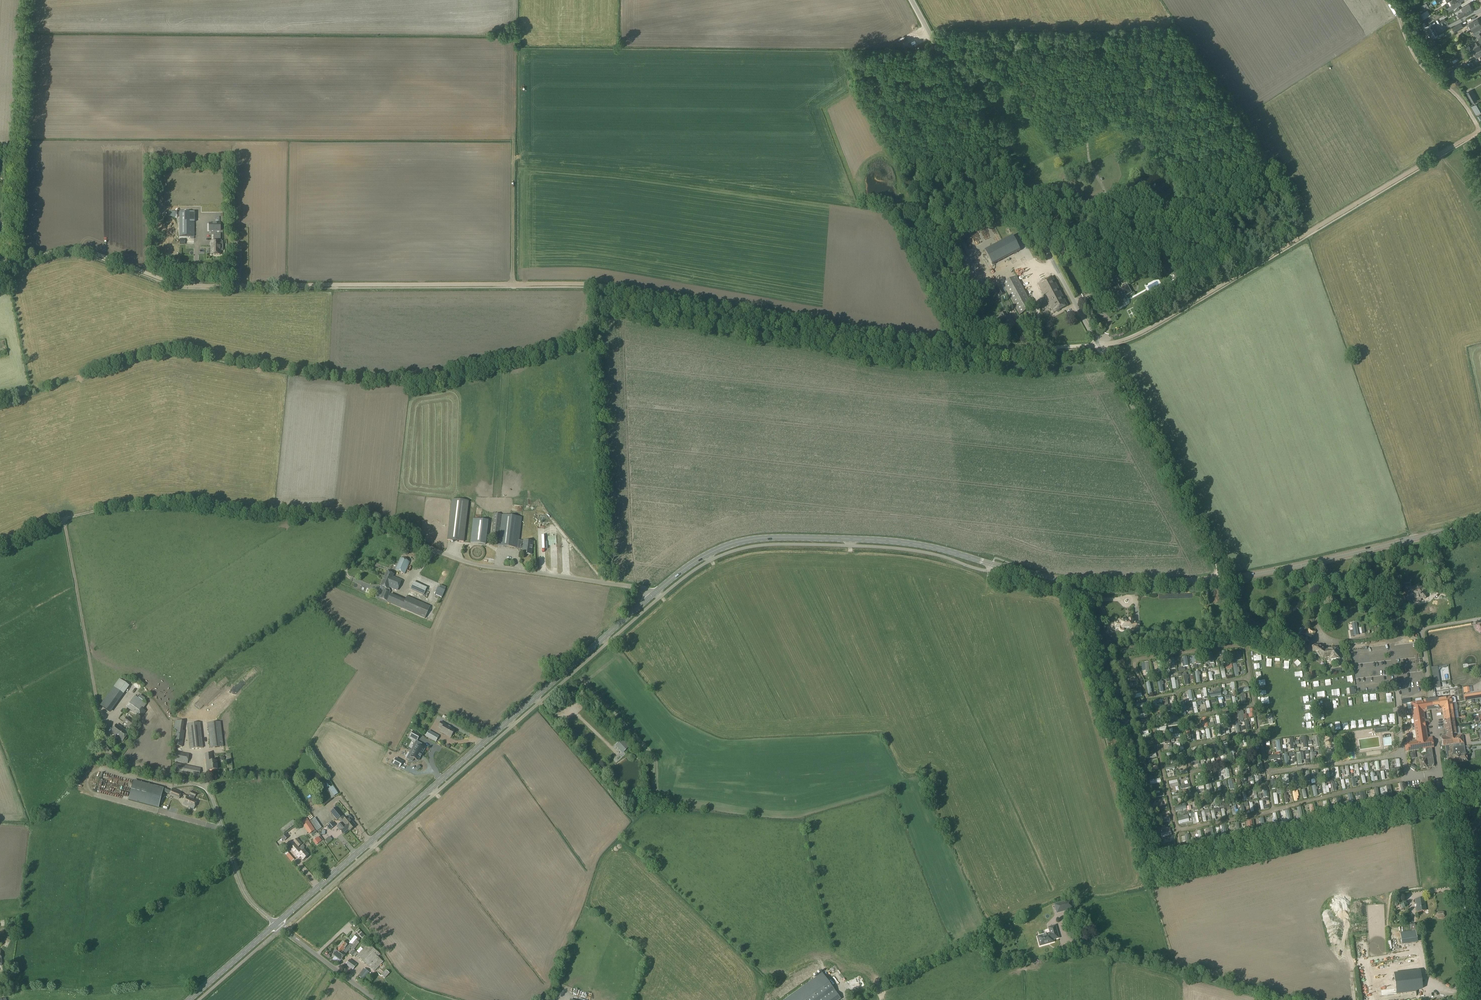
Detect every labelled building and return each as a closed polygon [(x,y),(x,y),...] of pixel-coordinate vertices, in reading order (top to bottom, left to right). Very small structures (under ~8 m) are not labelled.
[(1463,0),(1452,0),(1451,1),(1450,1),(1452,5),(1447,8),(1449,12),(1453,9),(1458,6),(1462,4),(1461,2),(1463,0)] [(1458,15),(1457,15),(1458,17),(1460,17),(1461,18),(1474,10),(1469,3),(1462,7),(1464,11),(1458,14),(1458,15)] [(1428,10),(1419,15),(1422,20),(1431,15),(1428,10)] [(1478,18),(1467,25),(1468,27),(1470,25),(1472,29),(1473,28),(1480,23),(1480,22),(1480,21),(1479,20),(1478,19),(1478,18)] [(1424,27),(1429,36),(1436,31),(1431,23),(1424,27)] [(1461,23),(1453,28),(1455,32),(1464,27),(1461,23)] [(1473,28),(1475,31),(1473,32),(1474,34),(1473,35),(1475,37),(1480,34),(1479,32),(1480,30),(1480,23),(1473,28)] [(1472,44),(1476,52),(1480,49),(1480,47),(1480,45),(1478,46),(1476,42),(1472,44)] [(1465,63),(1457,68),(1460,72),(1468,67),(1465,63)] [(1467,93),(1473,103),(1477,101),(1471,90),(1467,93)] [(1472,107),(1477,115),(1480,112),(1480,105),(1480,103),(1472,107)] [(194,177),(179,177),(179,237),(195,236),(194,177)] [(218,233),(218,189),(200,189),(200,233),(218,233)] [(1107,201),(1098,205),(1103,214),(1112,210),(1107,201)] [(985,251),(992,265),(1018,251),(1011,237),(985,251)] [(220,242),(211,242),(211,257),(220,257),(220,242)] [(1179,271),(1172,274),(1176,282),(1183,279),(1179,271)] [(1016,277),(1003,284),(1019,316),(1033,308),(1016,277)] [(1052,277),(1038,285),(1053,314),(1068,306),(1052,277)] [(1107,297),(1106,299),(1108,302),(1109,302),(1113,300),(1116,307),(1118,307),(1120,306),(1121,305),(1120,303),(1125,300),(1124,297),(1131,293),(1127,286),(1120,290),(1117,285),(1111,288),(1114,293),(1107,297)] [(995,289),(999,297),(1005,294),(1004,293),(1001,286),(995,289)] [(1001,318),(996,320),(999,326),(1004,323),(1007,329),(1014,325),(1010,316),(1008,317),(1006,313),(1000,316),(1001,318)] [(1024,316),(1020,318),(1024,325),(1028,323),(1024,316)] [(452,500),(447,540),(464,542),(468,501),(452,500)] [(494,514),(491,533),(498,534),(501,515),(494,514)] [(502,515),(498,546),(523,549),(522,553),(531,555),(533,542),(519,540),(522,517),(502,515)] [(473,519),(470,543),(486,545),(488,521),(473,519)] [(436,541),(443,544),(446,537),(439,534),(436,541)] [(400,559),(395,571),(405,574),(410,562),(400,559)] [(386,572),(380,586),(385,587),(380,598),(386,600),(390,591),(389,589),(388,588),(388,587),(397,590),(401,580),(392,577),(393,575),(386,572)] [(414,583),(411,590),(424,596),(427,589),(414,583)] [(1410,587),(1405,588),(1407,601),(1412,601),(1413,603),(1420,602),(1420,599),(1425,599),(1425,596),(1426,595),(1426,593),(1424,593),(1424,589),(1419,589),(1418,587),(1416,587),(1416,588),(1411,588),(1410,587)] [(390,593),(386,602),(402,609),(406,601),(405,600),(390,593)] [(406,601),(402,609),(424,619),(429,608),(407,596),(405,600),(406,601)] [(1118,625),(1114,625),(1114,628),(1120,628),(1120,630),(1128,629),(1128,632),(1140,631),(1140,622),(1134,623),(1133,618),(1117,619),(1118,625)] [(1353,631),(1350,632),(1351,637),(1358,635),(1356,623),(1352,624),(1353,631)] [(1306,627),(1300,635),(1305,635),(1305,636),(1311,639),(1312,636),(1314,637),(1316,632),(1308,629),(1306,627)] [(1315,645),(1312,645),(1313,653),(1323,660),(1325,659),(1325,662),(1326,662),(1325,657),(1326,657),(1324,651),(1318,646),(1316,646),(1315,645)] [(1325,651),(1324,651),(1326,657),(1325,657),(1326,662),(1340,659),(1337,649),(1325,651)] [(1236,656),(1234,656),(1234,659),(1236,658),(1236,661),(1239,660),(1242,660),(1241,652),(1238,652),(1235,653),(1236,656)] [(1245,680),(1241,681),(1242,685),(1236,686),(1237,689),(1246,687),(1245,680)] [(112,687),(99,706),(108,712),(121,693),(112,687)] [(135,695),(126,707),(137,715),(142,708),(143,709),(147,704),(135,695)] [(1405,706),(1409,706),(1409,696),(1399,697),(1399,701),(1405,701),(1405,706)] [(1440,705),(1452,703),(1451,697),(1431,700),(1433,710),(1441,709),(1440,705)] [(1433,710),(1431,700),(1428,701),(1411,703),(1417,742),(1404,743),(1406,752),(1426,749),(1427,757),(1425,757),(1425,760),(1419,761),(1420,769),(1433,767),(1433,766),(1434,765),(1431,748),(1433,748),(1431,738),(1427,738),(1423,712),(1433,710)] [(1453,711),(1452,703),(1440,705),(1441,709),(1442,709),(1443,712),(1453,711)] [(1455,719),(1453,711),(1443,712),(1444,721),(1455,719)] [(127,717),(123,723),(124,723),(133,729),(137,724),(127,717)] [(1456,727),(1455,719),(1444,721),(1445,729),(1456,727)] [(176,730),(174,745),(182,746),(185,731),(183,731),(184,721),(175,720),(174,729),(176,730)] [(441,722),(438,727),(442,729),(440,731),(451,737),(454,731),(445,726),(446,725),(441,722)] [(201,723),(188,724),(190,749),(203,748),(201,723)] [(221,723),(208,724),(211,748),(223,746),(221,723)] [(116,724),(111,733),(123,741),(128,732),(116,724)] [(1459,728),(1456,728),(1456,727),(1445,729),(1446,735),(1442,736),(1442,738),(1452,737),(1457,736),(1460,735),(1459,728)] [(436,741),(439,736),(429,731),(426,735),(436,741)] [(420,735),(413,732),(410,737),(417,741),(420,735)] [(1462,735),(1460,735),(1457,736),(1452,737),(1453,745),(1452,745),(1453,748),(1464,747),(1462,735)] [(1453,745),(1452,737),(1442,738),(1443,746),(1445,746),(1452,745),(1453,745)] [(619,742),(615,745),(622,753),(626,749),(619,742)] [(1453,748),(1452,745),(1445,746),(1448,764),(1448,765),(1454,764),(1453,759),(1454,759),(1453,748)] [(419,747),(416,753),(423,756),(426,751),(419,747)] [(1466,754),(1465,754),(1464,747),(1453,748),(1454,759),(1453,759),(1454,764),(1467,762),(1466,754)] [(176,752),(175,761),(188,764),(189,755),(176,752)] [(393,753),(387,760),(389,762),(395,755),(393,753)] [(416,753),(412,758),(420,762),(421,759),(422,759),(423,757),(422,757),(423,756),(416,753)] [(425,760),(442,766),(444,758),(428,753),(425,760)] [(211,754),(206,754),(207,771),(217,770),(217,761),(212,762),(211,754)] [(404,760),(413,770),(416,767),(407,757),(404,760)] [(402,762),(396,759),(393,764),(399,768),(402,762)] [(176,763),(174,772),(189,775),(189,776),(199,777),(201,768),(176,763)] [(379,768),(370,780),(373,783),(383,771),(379,768)] [(1431,778),(1424,779),(1425,788),(1432,787),(1431,778)] [(134,781),(129,800),(159,808),(164,789),(134,781)] [(173,789),(170,796),(179,800),(182,793),(173,789)] [(1288,789),(1282,790),(1285,804),(1288,803),(1287,799),(1288,798),(1288,796),(1292,795),(1291,792),(1289,793),(1289,792),(1288,789)] [(187,797),(184,804),(189,807),(194,809),(198,801),(194,800),(190,798),(187,797)] [(313,807),(319,803),(316,799),(310,803),(313,807)] [(331,812),(335,818),(338,815),(340,818),(339,819),(345,826),(348,830),(349,832),(355,827),(350,821),(352,819),(349,816),(344,820),(341,817),(343,816),(336,808),(331,812)] [(313,815),(308,818),(315,828),(320,825),(313,815)] [(306,832),(313,828),(306,816),(300,819),(306,832)] [(293,820),(280,830),(283,834),(296,824),(293,820)] [(333,822),(327,827),(329,830),(335,826),(333,822)] [(345,826),(344,826),(341,823),(339,825),(337,827),(342,835),(348,830),(345,826)] [(317,838),(312,842),(316,846),(321,842),(317,838)] [(297,839),(288,847),(296,857),(297,856),(302,851),(298,847),(301,844),(297,839)] [(1170,851),(1167,852),(1168,856),(1177,853),(1174,841),(1171,842),(1173,848),(1173,850),(1170,851)] [(304,851),(302,851),(297,856),(299,859),(300,857),(303,860),(308,856),(304,851)] [(290,852),(286,856),(292,862),(296,858),(290,852)] [(1423,899),(1415,900),(1416,904),(1417,904),(1417,906),(1416,906),(1417,912),(1426,911),(1425,905),(1424,905),(1423,899)] [(1073,908),(1071,903),(1071,901),(1055,905),(1057,913),(1073,908)] [(1050,934),(1039,937),(1038,938),(1038,939),(1038,940),(1039,941),(1040,941),(1041,945),(1048,944),(1048,943),(1050,942),(1051,943),(1053,942),(1053,940),(1058,938),(1055,926),(1049,928),(1050,934)] [(359,928),(356,931),(365,941),(368,938),(359,928)] [(1417,943),(1416,931),(1415,930),(1411,931),(1400,933),(1401,939),(1401,944),(1401,945),(1417,943)] [(338,948),(343,952),(343,951),(346,954),(351,948),(353,950),(359,943),(358,942),(356,940),(353,938),(349,944),(350,945),(349,947),(347,946),(343,943),(339,948),(338,948)] [(368,944),(357,956),(363,961),(374,949),(368,944)] [(343,952),(338,948),(333,955),(337,959),(335,962),(338,964),(340,961),(341,961),(346,954),(343,951),(343,952)] [(374,949),(363,961),(374,972),(383,962),(376,955),(378,953),(374,949)] [(350,960),(346,965),(352,970),(356,965),(350,960)] [(833,977),(841,976),(840,971),(842,971),(842,965),(832,966),(833,977)] [(364,969),(358,977),(363,981),(369,973),(364,969)] [(386,970),(381,976),(384,979),(389,974),(386,970)] [(1407,972),(1394,974),(1395,981),(1396,989),(1397,993),(1397,994),(1404,993),(1415,992),(1416,991),(1415,989),(1417,989),(1420,989),(1420,984),(1419,978),(1418,971),(1407,972)] [(786,999),(840,999),(842,999),(838,993),(823,973),(786,999)] [(850,980),(853,985),(862,981),(859,975),(850,980)] [(344,986),(346,983),(340,978),(337,982),(344,986)]
